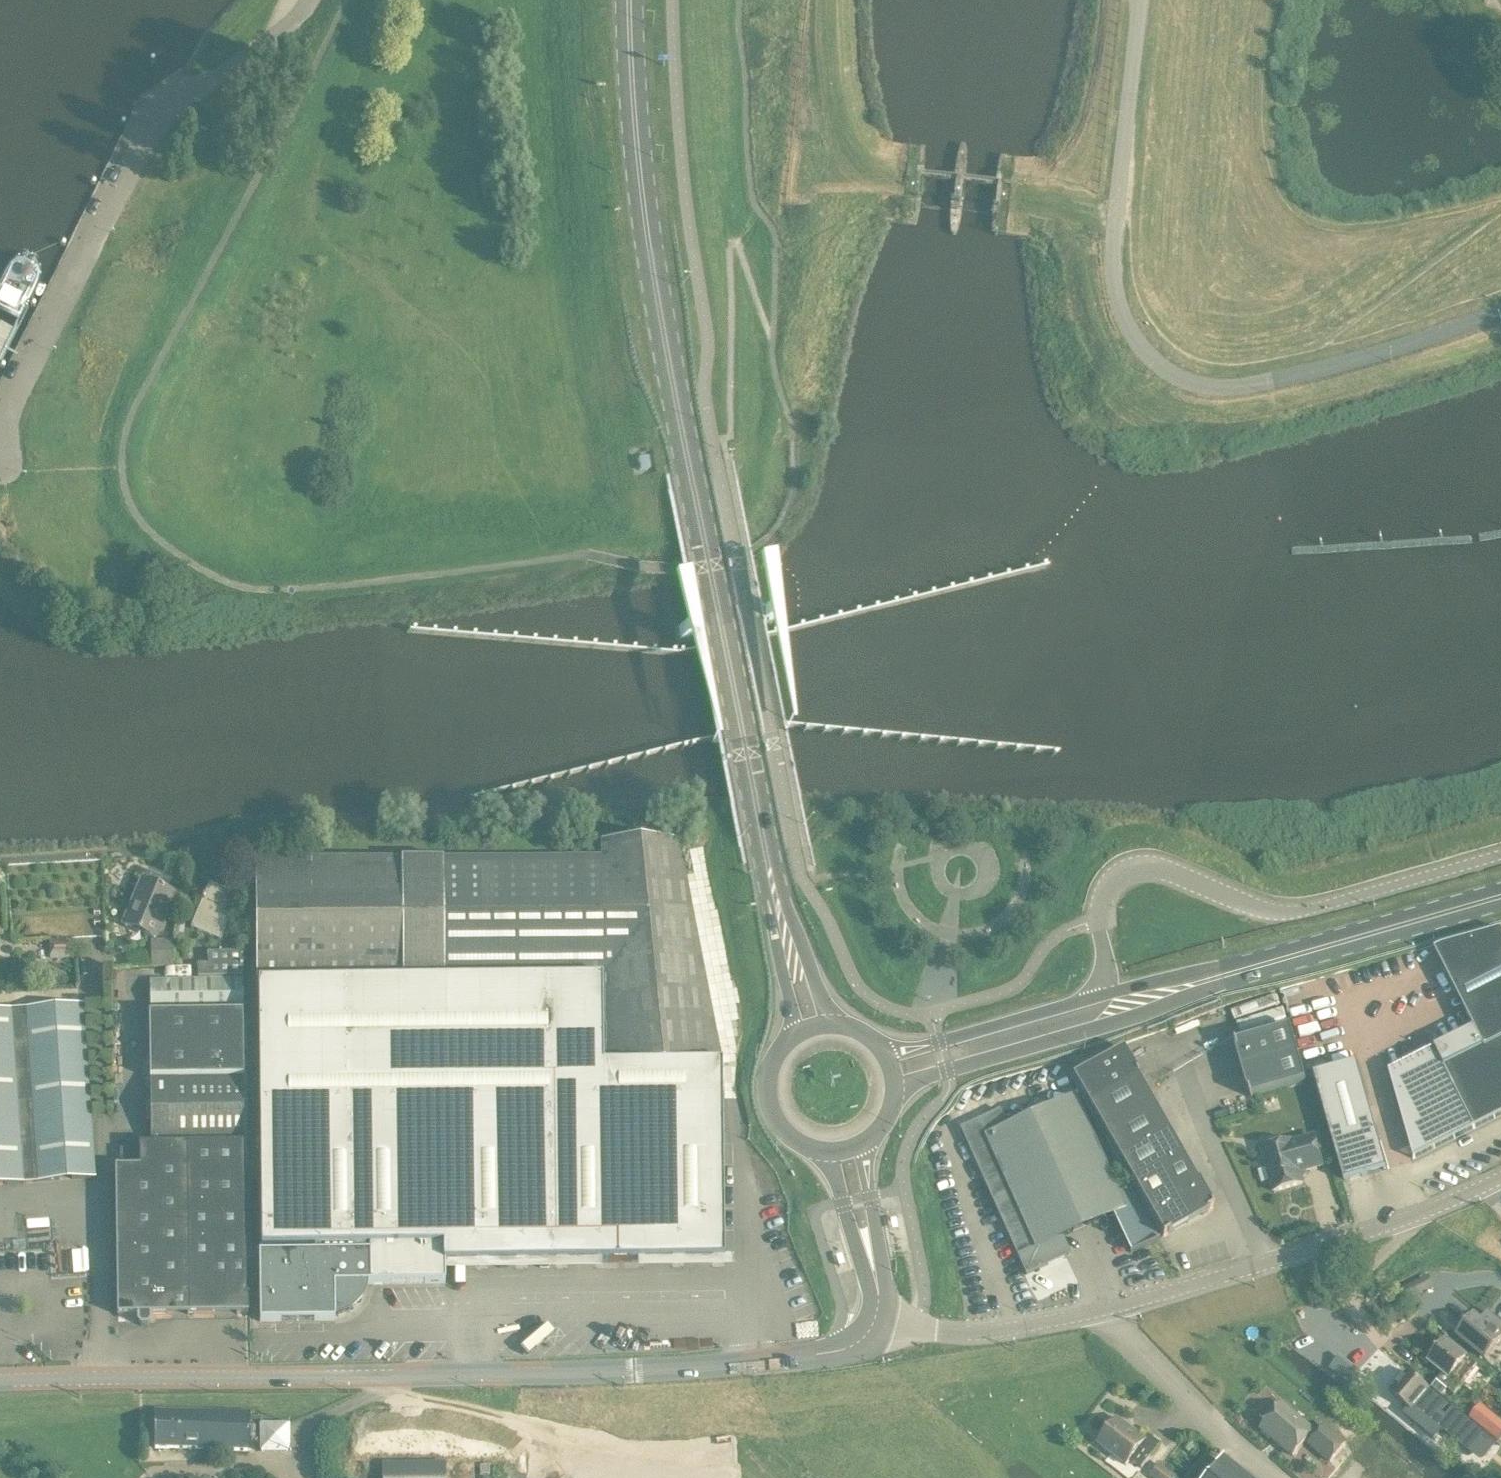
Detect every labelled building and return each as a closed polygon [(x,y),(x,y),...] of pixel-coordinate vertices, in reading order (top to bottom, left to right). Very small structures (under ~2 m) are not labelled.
[(650,462),(640,464),(642,476),(652,475),(650,462)] [(335,1322),(335,1314),(338,1314),(341,1313),(344,1312),(347,1311),(349,1309),(352,1308),(354,1306),(356,1304),(358,1301),(359,1299),(361,1296),(362,1294),(363,1291),(364,1288),(364,1285),(446,1284),(446,1264),(724,1261),(722,1065),(678,842),(601,841),(601,859),(255,862),(258,1019),(262,1249),(315,1248),(315,1253),(259,1254),(260,1322),(335,1322)] [(144,881),(125,926),(155,938),(173,893),(144,881)] [(239,896),(210,884),(191,929),(221,941),(239,896)] [(1390,1072),(1416,1159),(1500,1116),(1500,930),(1435,950),(1475,1029),(1390,1072)] [(175,939),(151,939),(151,967),(175,967),(175,939)] [(72,941),(49,942),(50,960),(73,959),(72,941)] [(198,978),(208,978),(244,977),(243,952),(208,953),(208,965),(198,964),(198,978)] [(243,979),(151,981),(151,1013),(243,1012),(243,979)] [(95,1177),(83,1007),(0,1013),(0,1184),(95,1177)] [(141,1146),(141,1147),(189,1147),(189,1145),(244,1144),(244,1078),(243,1013),(150,1015),(150,1080),(151,1080),(152,1145),(141,1146)] [(1237,1043),(1245,1071),(1253,1099),(1308,1083),(1292,1027),(1237,1043)] [(1123,1048),(1072,1078),(1118,1159),(1168,1131),(1169,1130),(1123,1048)] [(1358,1063),(1315,1075),(1345,1181),(1388,1169),(1358,1063)] [(962,1127),(1026,1275),(1067,1257),(1059,1239),(1119,1212),(1137,1251),(1160,1240),(1133,1193),(1120,1198),(1077,1099),(1010,1129),(1002,1110),(962,1127)] [(1168,1131),(1118,1159),(1133,1185),(1134,1185),(1158,1171),(1183,1157),(1169,1130),(1168,1131)] [(1300,1173),(1323,1166),(1315,1137),(1292,1144),(1291,1142),(1263,1150),(1275,1192),(1303,1184),(1300,1173)] [(117,1169),(119,1314),(118,1316),(138,1314),(139,1323),(142,1326),(148,1326),(150,1323),(150,1314),(247,1313),(245,1148),(189,1149),(189,1147),(141,1147),(141,1169),(117,1169)] [(138,1164),(138,1149),(120,1149),(120,1164),(138,1164)] [(1183,1157),(1158,1171),(1188,1223),(1213,1209),(1183,1157)] [(1134,1185),(1133,1185),(1163,1237),(1188,1223),(1158,1171),(1134,1185)] [(836,1255),(839,1265),(845,1264),(842,1253),(836,1255)] [(1429,1276),(1401,1289),(1403,1293),(1407,1301),(1434,1288),(1435,1288),(1429,1276)] [(1500,1341),(1500,1323),(1489,1313),(1482,1321),(1475,1314),(1457,1336),(1486,1359),(1500,1341)] [(1433,1347),(1423,1358),(1429,1363),(1430,1364),(1442,1374),(1437,1381),(1431,1388),(1443,1397),(1449,1390),(1454,1395),(1477,1367),(1468,1359),(1469,1358),(1447,1340),(1438,1351),(1433,1347)] [(1356,1364),(1348,1374),(1363,1386),(1371,1376),(1356,1364)] [(1409,1373),(1391,1395),(1405,1406),(1408,1409),(1403,1414),(1434,1439),(1439,1434),(1441,1433),(1443,1432),(1446,1433),(1470,1453),(1484,1435),(1453,1409),(1446,1416),(1442,1413),(1449,1405),(1409,1373)] [(1469,1418),(1472,1420),(1499,1442),(1500,1439),(1500,1421),(1481,1404),(1469,1418)] [(1283,1405),(1262,1429),(1294,1457),(1315,1432),(1283,1405)] [(250,1411),(155,1410),(155,1448),(250,1449),(250,1411)] [(1098,1445),(1127,1466),(1131,1461),(1142,1470),(1161,1445),(1149,1436),(1146,1440),(1118,1419),(1098,1445)] [(289,1421),(260,1422),(260,1423),(260,1452),(290,1452),(289,1422),(289,1421)] [(1347,1444),(1323,1426),(1307,1447),(1330,1465),(1347,1444)] [(383,1477),(446,1477),(446,1462),(383,1463),(383,1477)] [(1152,1477),(1153,1477),(1177,1477),(1176,1477),(1160,1466),(1152,1477)]
